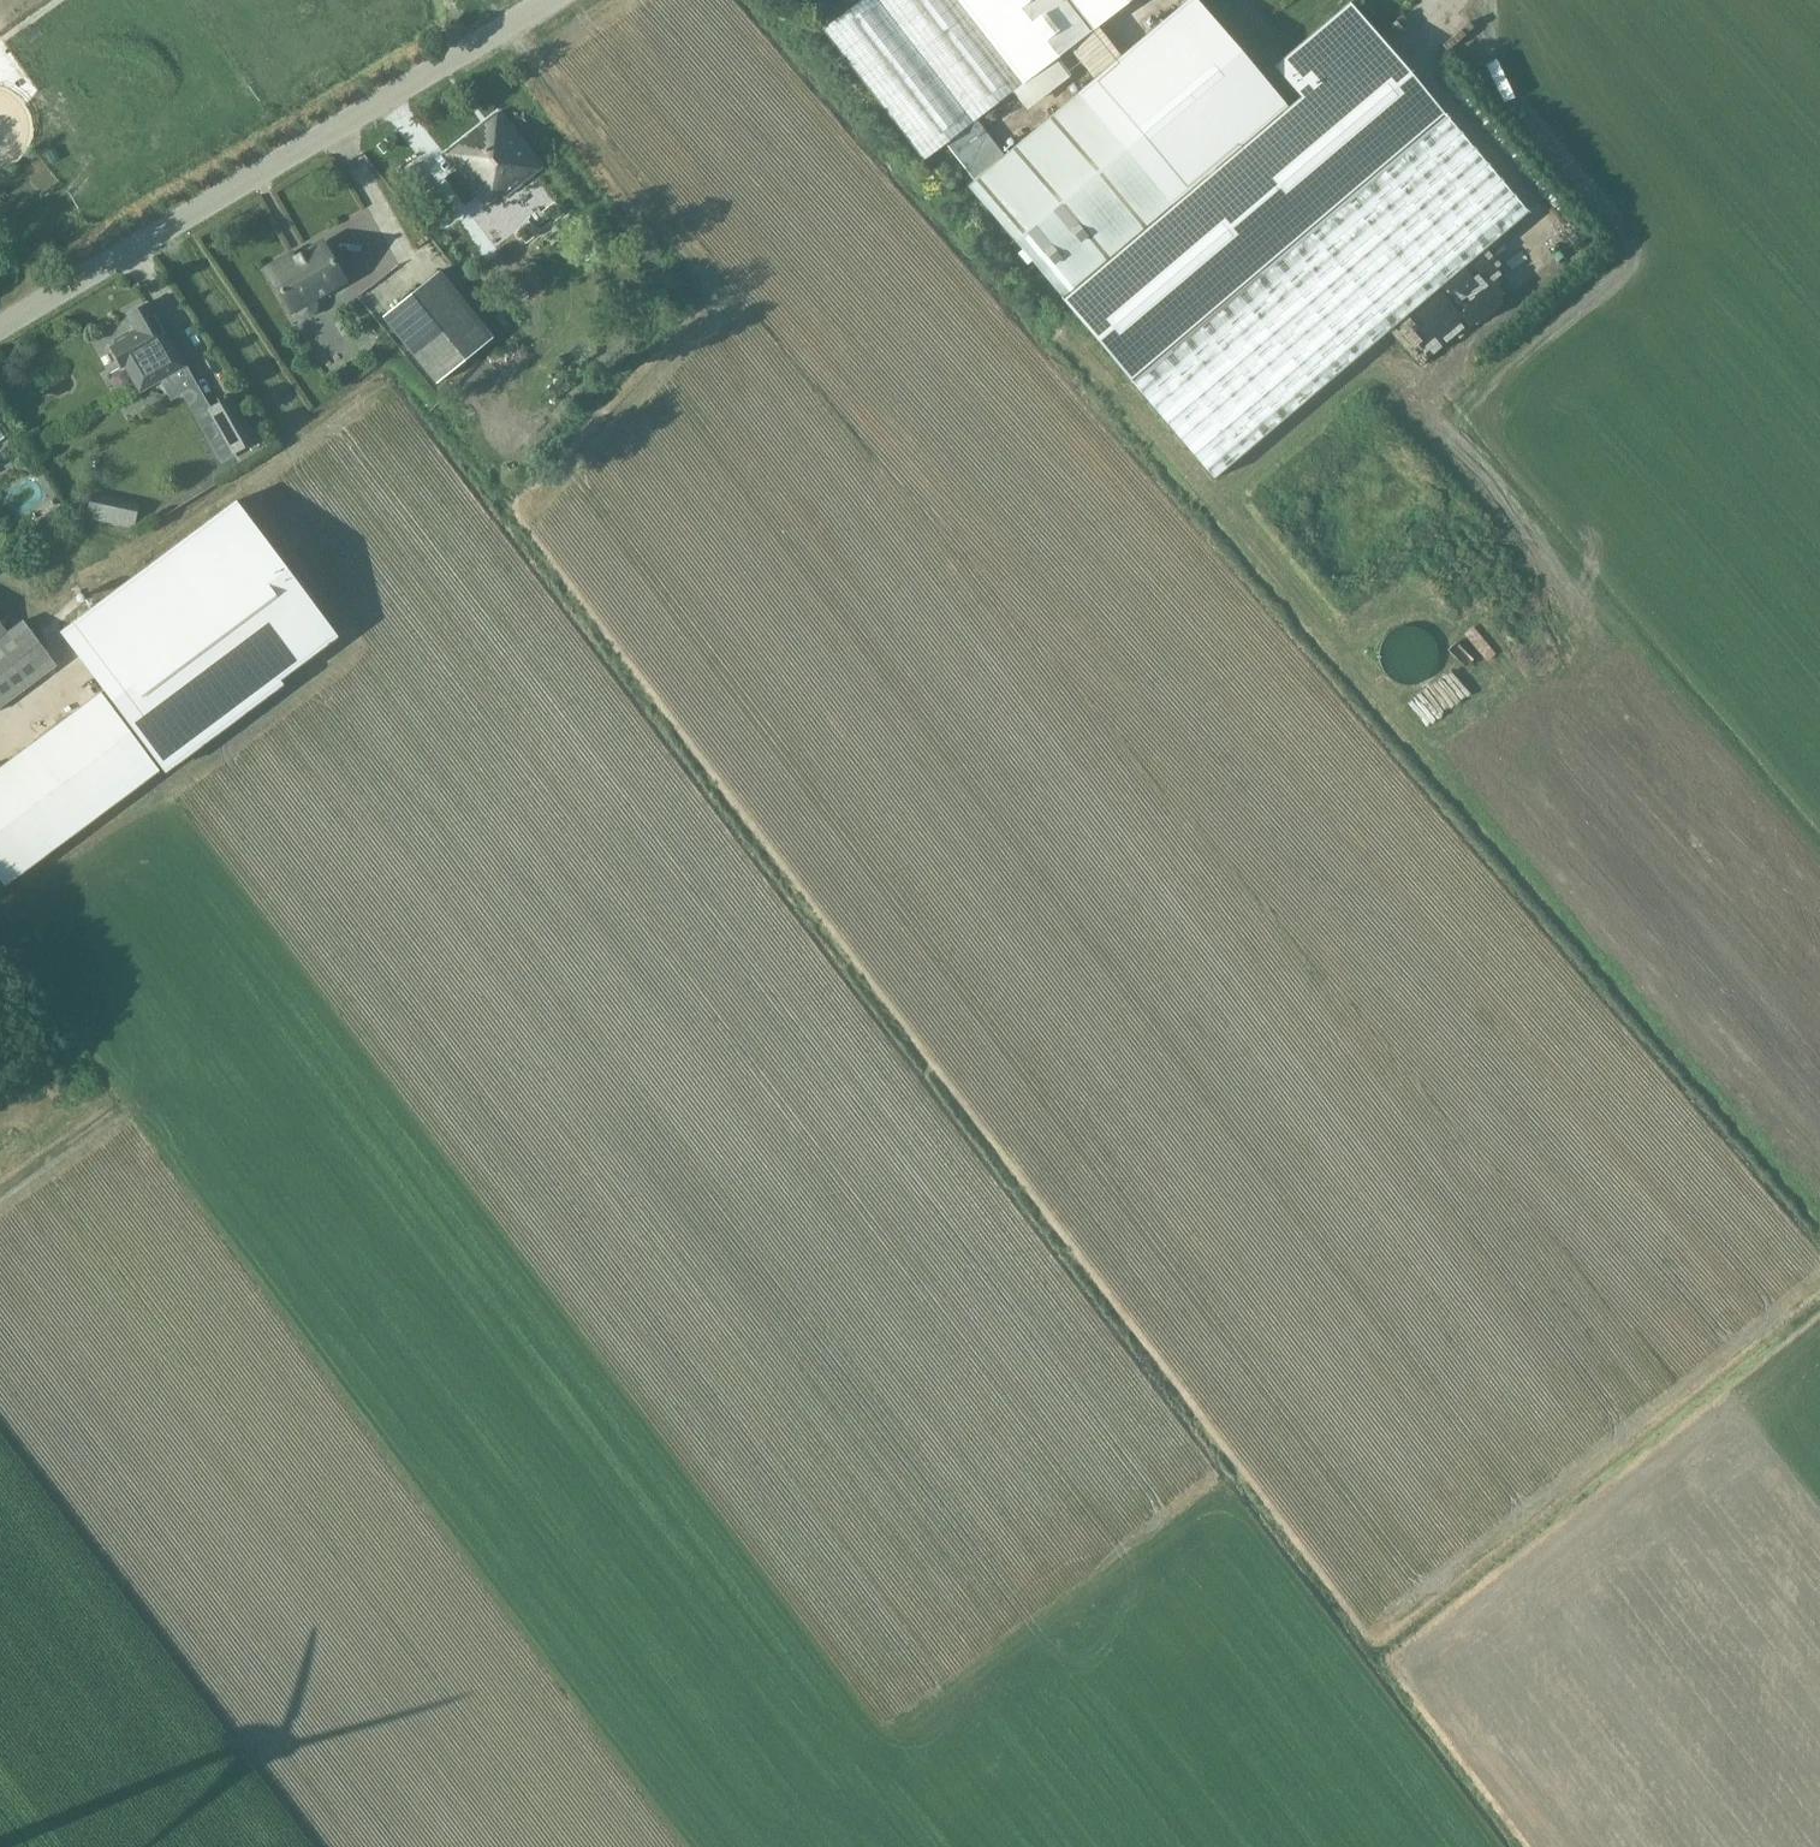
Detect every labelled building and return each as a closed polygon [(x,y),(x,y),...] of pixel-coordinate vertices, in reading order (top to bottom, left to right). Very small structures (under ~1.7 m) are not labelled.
[(819,31),(920,163),(944,144),(975,121),(1133,0),(859,0),(819,31)] [(944,144),(973,182),(968,187),(1064,302),(1290,111),(1197,0),(1189,0),(1003,157),(975,121),(944,144)] [(1290,111),(1064,302),(1213,478),(1527,212),(1378,36),(1354,7),(1350,2),(1314,33),(1274,66),(1303,100),(1290,111)] [(541,170),(497,113),(444,154),(484,206),(496,197),(501,201),(541,170)] [(314,297),(343,280),(322,243),(293,259),(291,255),(266,269),(290,311),(293,309),(296,314),(302,317),(308,317),(314,314),(317,309),(317,303),(314,297)] [(436,383),(492,338),(438,271),(382,316),(436,383)] [(518,304),(530,295),(517,279),(506,289),(518,304)] [(135,384),(178,359),(146,303),(126,314),(137,332),(129,336),(127,333),(114,340),(116,343),(109,348),(120,367),(124,365),(135,384)] [(232,455),(255,441),(229,395),(212,404),(205,408),(232,455)] [(21,473),(30,491),(51,480),(42,462),(21,473)] [(135,502),(91,494),(86,518),(131,526),(135,502)] [(232,498),(58,627),(104,689),(97,695),(107,708),(109,711),(116,705),(162,766),(335,636),(232,498)] [(35,519),(43,533),(61,523),(53,509),(35,519)] [(0,767),(0,880),(3,884),(154,771),(109,711),(107,708),(97,695),(0,767)]
